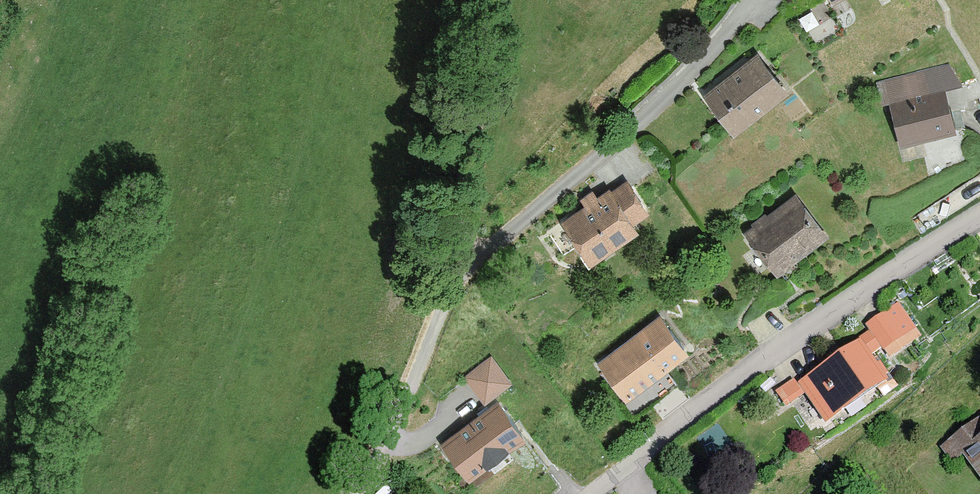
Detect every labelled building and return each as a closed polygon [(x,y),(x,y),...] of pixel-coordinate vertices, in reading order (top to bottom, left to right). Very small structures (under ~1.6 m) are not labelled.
[(705,95),(734,133),(788,91),(759,54),(705,95)] [(959,83),(949,64),(877,82),(881,102),(890,100),(901,145),(956,132),(944,86),(959,83)] [(562,221),(590,261),(637,228),(631,220),(647,209),(627,181),(611,192),(608,188),(562,221)] [(777,274),(829,235),(796,192),(745,231),(777,274)] [(867,325),(883,349),(912,330),(896,306),(867,325)] [(599,360),(627,396),(688,350),(660,314),(599,360)] [(860,341),(799,384),(827,423),(888,380),(860,341)] [(491,357),(465,375),(484,400),(509,382),(491,357)] [(442,443),(469,479),(525,437),(498,401),(442,443)] [(979,476),(979,420),(979,418),(942,445),(954,461),(964,454),(979,476)]
